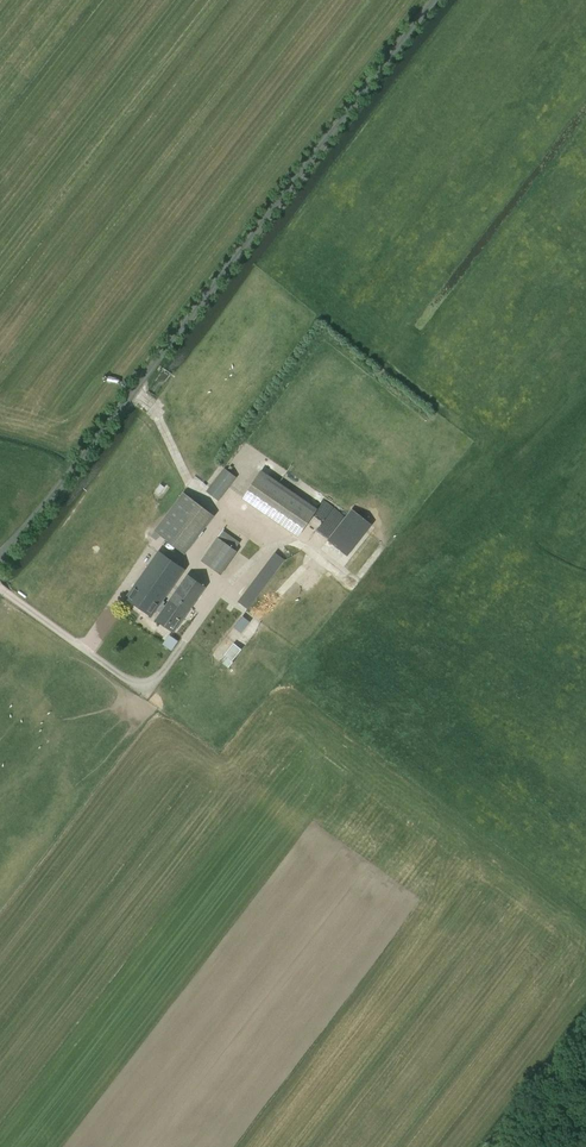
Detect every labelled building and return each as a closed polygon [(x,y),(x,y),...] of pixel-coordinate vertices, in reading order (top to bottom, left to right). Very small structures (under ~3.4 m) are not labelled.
[(218,500),(235,478),(224,469),(208,491),(218,500)] [(242,497),(298,536),(317,509),(261,470),(242,497)] [(210,512),(183,492),(150,535),(156,540),(160,535),(181,551),(210,512)] [(346,554),(369,523),(352,509),(328,540),(346,554)] [(239,543),(223,531),(219,537),(217,536),(201,560),(219,573),(235,550),(239,543)] [(163,601),(185,570),(158,551),(125,598),(152,616),(157,610),(163,601)] [(248,608),(284,560),(275,553),(239,601),(248,608)] [(174,631),(205,587),(188,575),(166,606),(163,604),(165,602),(163,601),(157,610),(161,613),(157,619),(174,631)] [(243,616),(235,627),(240,631),(248,620),(243,616)] [(163,645),(171,650),(177,641),(170,636),(163,645)] [(226,656),(227,657),(223,663),(229,667),(233,662),(232,661),(242,649),(235,644),(226,656)]
